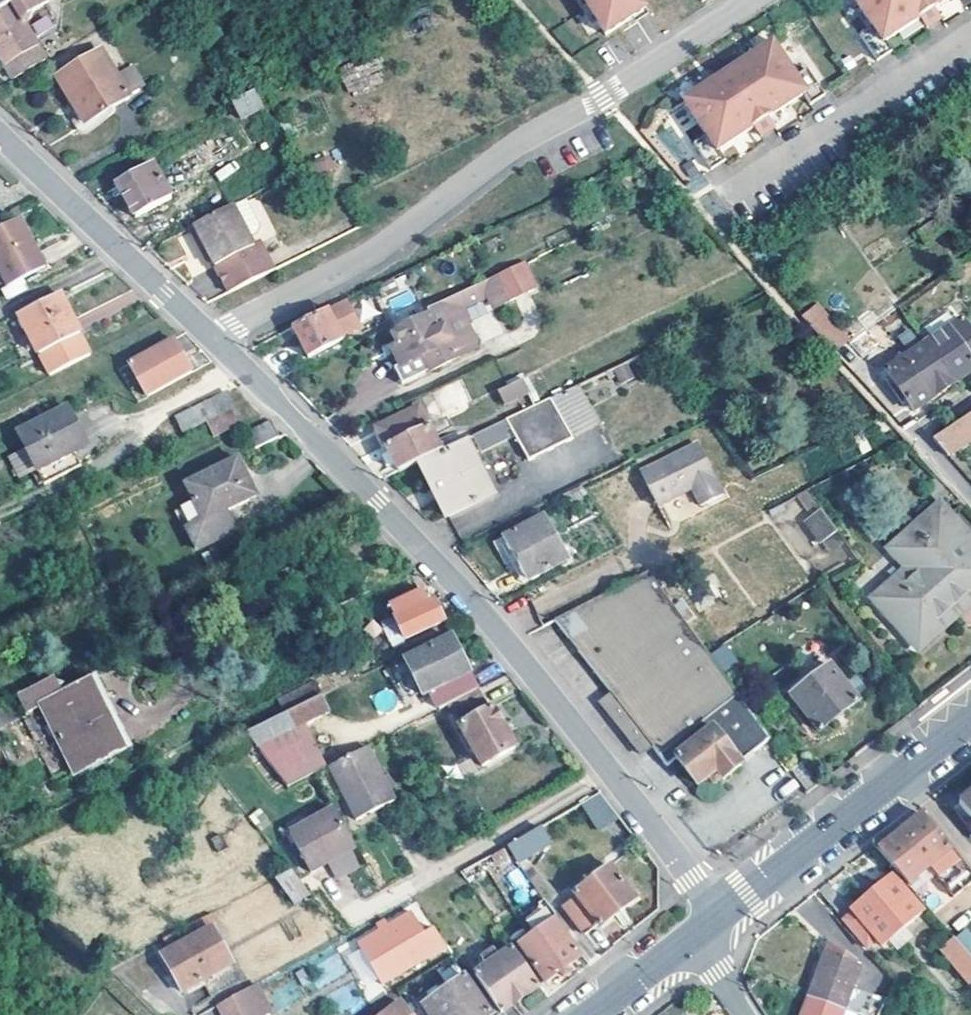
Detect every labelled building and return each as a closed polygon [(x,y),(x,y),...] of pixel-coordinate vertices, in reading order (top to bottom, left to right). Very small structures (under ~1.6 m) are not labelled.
[(0,9),(0,57),(14,80),(45,61),(18,14),(24,10),(27,15),(48,3),(46,1),(46,0),(15,0),(0,9)] [(15,0),(0,0),(0,9),(15,0)] [(606,35),(639,14),(646,9),(640,0),(583,0),(606,35)] [(872,26),(859,35),(877,61),(892,52),(885,41),(920,18),(927,29),(934,24),(941,19),(935,9),(948,0),(855,0),(872,26)] [(46,14),(30,24),(38,36),(54,27),(46,14)] [(772,43),(683,102),(706,136),(693,144),(711,170),(725,161),(718,151),(754,127),(761,138),(767,133),(775,128),(768,118),(803,95),(810,105),(825,96),(807,69),(795,77),(772,43)] [(129,100),(100,52),(56,77),(84,125),(129,100)] [(262,109),(254,92),(226,107),(229,113),(235,110),(240,120),(262,109)] [(170,199),(151,164),(116,184),(135,218),(170,199)] [(228,208),(199,223),(189,227),(211,269),(250,249),(249,248),(228,208)] [(187,229),(189,227),(199,223),(191,210),(179,216),(187,229)] [(0,226),(0,264),(10,284),(47,265),(21,215),(0,226)] [(255,244),(249,248),(250,249),(211,269),(226,295),(269,273),(255,244)] [(528,278),(522,263),(482,283),(487,295),(490,303),(507,296),(504,289),(528,278)] [(412,288),(404,272),(378,285),(385,300),(412,288)] [(487,295),(482,283),(454,297),(460,308),(487,295)] [(95,352),(64,291),(22,312),(54,373),(95,352)] [(454,297),(442,303),(464,347),(474,342),(460,315),(463,314),(460,308),(454,297)] [(348,300),(328,310),(293,327),(308,357),(343,340),(341,337),(362,327),(348,300)] [(832,352),(849,339),(819,300),(802,314),(832,352)] [(464,347),(442,303),(428,310),(429,313),(389,331),(396,348),(391,350),(407,383),(476,348),(474,342),(464,347)] [(953,386),(970,373),(970,335),(961,321),(924,346),(953,386)] [(191,373),(173,340),(128,365),(146,397),(191,373)] [(866,363),(849,342),(834,353),(853,373),(866,363)] [(914,413),(953,386),(924,346),(885,372),(914,413)] [(528,393),(534,406),(551,398),(554,396),(540,370),(507,386),(496,391),(504,405),(528,393)] [(206,420),(232,407),(224,391),(176,416),(183,432),(206,420)] [(573,438),(551,398),(534,406),(473,436),(479,450),(508,436),(504,428),(510,425),(528,461),(573,438)] [(239,423),(232,407),(206,420),(213,436),(239,423)] [(398,473),(419,463),(441,452),(419,407),(376,429),(398,473)] [(81,466),(75,453),(88,447),(69,409),(19,433),(26,447),(8,456),(20,480),(38,471),(44,485),(81,466)] [(933,441),(948,457),(970,441),(970,415),(933,441)] [(279,437),(271,422),(246,433),(254,450),(279,437)] [(441,452),(419,463),(446,518),(493,495),(466,440),(441,452)] [(722,495),(696,444),(640,473),(657,507),(691,490),(699,506),(722,495)] [(189,528),(200,549),(237,531),(227,511),(247,501),(239,485),(247,481),(236,459),(184,484),(193,503),(203,521),(189,528)] [(895,488),(878,466),(863,477),(880,500),(895,488)] [(255,496),(247,481),(239,485),(247,501),(255,496)] [(203,521),(193,503),(175,512),(184,530),(189,528),(203,521)] [(965,597),(970,604),(970,543),(939,507),(890,551),(908,572),(875,602),(912,645),(965,597)] [(836,533),(820,510),(803,521),(819,544),(836,533)] [(566,562),(542,517),(505,537),(528,582),(566,562)] [(652,749),(653,751),(732,689),(705,652),(649,573),(554,621),(611,696),(600,705),(640,757),(652,749)] [(389,608),(405,640),(443,621),(433,601),(428,604),(422,592),(389,608)] [(970,606),(970,604),(965,597),(912,645),(918,653),(970,606)] [(446,706),(476,690),(451,639),(405,661),(430,714),(446,706)] [(727,643),(711,651),(720,670),(736,662),(727,643)] [(857,701),(829,666),(791,696),(818,733),(857,701)] [(20,715),(52,779),(72,770),(75,775),(128,749),(95,679),(63,695),(56,679),(21,696),(28,712),(20,715)] [(478,689),(476,690),(446,706),(481,767),(514,748),(492,708),(488,709),(478,689)] [(732,689),(653,751),(666,767),(671,762),(674,760),(712,730),(739,765),(770,742),(732,689)] [(329,715),(320,696),(245,734),(258,750),(302,729),(329,715)] [(323,769),(302,729),(258,750),(288,788),(323,769)] [(741,767),(739,765),(712,730),(674,760),(696,787),(707,778),(716,771),(722,779),(723,781),(741,767)] [(400,799),(372,744),(333,764),(362,819),(400,799)] [(823,783),(806,761),(792,772),(809,794),(823,783)] [(722,779),(716,771),(707,778),(713,785),(722,779)] [(599,792),(581,804),(598,830),(616,818),(599,792)] [(960,803),(970,817),(970,795),(960,803)] [(351,842),(334,809),(290,831),(311,870),(327,862),(325,856),(351,842)] [(922,816),(905,830),(887,845),(877,852),(907,887),(932,867),(956,896),(970,883),(970,873),(952,849),(950,851),(922,816)] [(549,844),(539,827),(508,844),(517,861),(549,844)] [(355,848),(351,842),(325,856),(327,862),(355,848)] [(511,854),(506,845),(488,855),(493,864),(511,854)] [(636,899),(609,865),(560,903),(586,936),(599,926),(600,928),(636,899)] [(301,884),(290,869),(276,878),(284,893),(301,884)] [(921,913),(892,879),(852,911),(854,914),(843,921),(868,949),(877,941),(882,947),(921,913)] [(556,918),(546,904),(536,910),(547,925),(553,921),(556,918)] [(436,954),(411,913),(356,946),(382,986),(436,954)] [(211,929),(204,917),(155,943),(162,954),(211,929)] [(580,958),(553,921),(547,925),(518,945),(545,982),(580,958)] [(238,981),(211,929),(162,954),(182,992),(202,981),(210,977),(219,992),(238,981)] [(970,952),(970,929),(959,934),(967,954),(970,952)] [(953,939),(940,951),(970,986),(970,985),(970,960),(968,957),(953,939)] [(808,998),(844,1012),(851,992),(860,967),(855,965),(857,961),(828,941),(808,998)] [(539,986),(513,949),(500,958),(495,951),(481,960),(487,968),(476,976),(502,1013),(518,1002),(539,986)] [(336,950),(306,966),(317,987),(347,971),(336,950)] [(465,975),(423,1005),(431,1014),(488,1014),(492,1013),(465,975)] [(219,992),(210,977),(202,981),(210,996),(219,992)] [(247,987),(210,1008),(214,1014),(257,1014),(261,1013),(247,987)] [(851,992),(844,1012),(854,1014),(881,1014),(886,1005),(851,992)] [(808,998),(802,1014),(854,1014),(844,1012),(808,998)] [(402,1003),(385,1014),(411,1014),(402,1003)]
